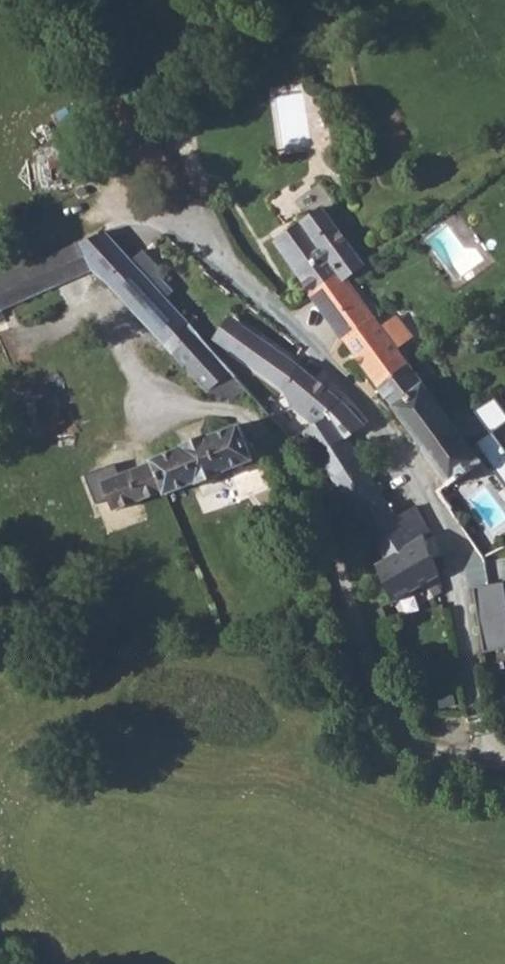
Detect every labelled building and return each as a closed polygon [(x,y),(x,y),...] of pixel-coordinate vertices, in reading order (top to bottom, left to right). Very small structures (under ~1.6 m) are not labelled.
[(265,231),(303,283),(334,261),(337,265),(353,252),(311,197),(265,231)] [(104,222),(30,252),(43,283),(91,262),(144,320),(170,300),(138,261),(104,222)] [(0,266),(0,302),(43,283),(30,252),(0,266)] [(334,261),(303,283),(368,373),(398,350),(394,345),(337,265),(334,261)] [(170,300),(144,320),(168,347),(193,325),(178,307),(170,300)] [(277,402),(268,411),(285,431),(295,425),(319,407),(336,396),(305,361),(243,314),(227,338),(278,375),(282,383),(282,394),(277,402)] [(193,325),(168,347),(201,383),(226,362),(193,325)] [(398,350),(368,373),(410,432),(441,409),(405,359),(412,353),(402,338),(394,345),(398,350)] [(226,362),(201,383),(229,393),(243,383),(226,362)] [(336,396),(319,407),(336,430),(354,417),(336,396)] [(319,407),(295,425),(342,497),(369,479),(336,430),(319,407)] [(441,409),(410,432),(435,467),(466,444),(441,409)] [(231,419),(198,432),(212,466),(245,453),(231,419)] [(198,432),(177,441),(190,475),(212,466),(198,432)] [(177,441),(146,454),(158,483),(159,487),(190,475),(177,441)] [(146,454),(97,474),(109,503),(158,483),(146,454)] [(369,479),(342,497),(376,548),(368,553),(370,560),(385,586),(412,573),(418,586),(434,576),(416,532),(399,542),(378,512),(386,506),(369,479)] [(404,493),(386,506),(378,512),(399,542),(416,532),(425,526),(404,493)] [(476,587),(486,651),(504,648),(504,590),(504,582),(476,587)]
